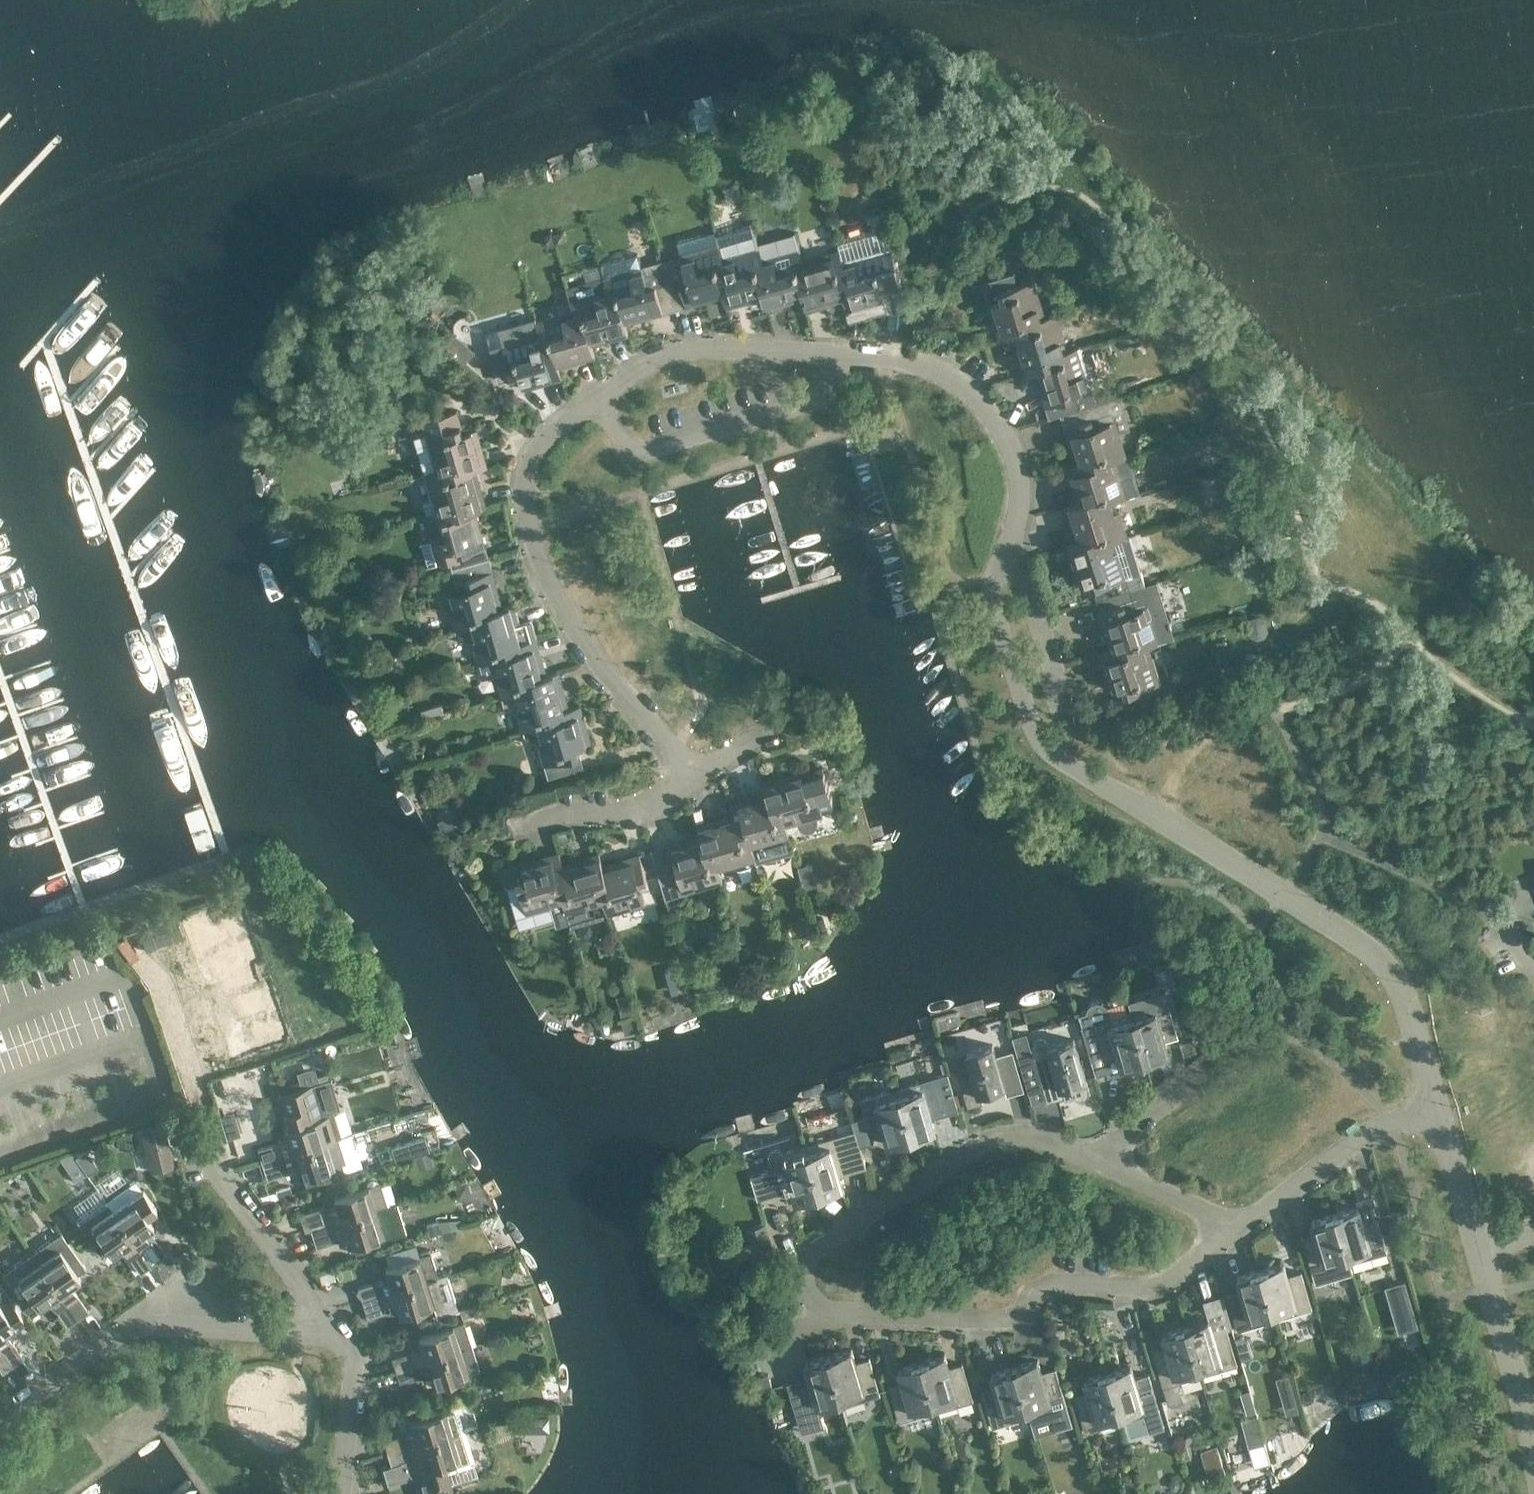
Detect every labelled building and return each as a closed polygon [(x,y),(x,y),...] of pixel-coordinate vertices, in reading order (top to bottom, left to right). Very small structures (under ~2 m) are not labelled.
[(763,296),(764,296),(760,282),(768,280),(759,249),(754,231),(753,227),(717,238),(719,246),(723,257),(728,278),(720,280),(724,295),(723,295),(727,307),(763,296)] [(803,260),(800,248),(776,255),(773,245),(759,249),(768,280),(760,282),(764,296),(763,296),(767,308),(804,298),(800,284),(809,281),(803,260)] [(662,262),(675,309),(723,295),(724,295),(720,280),(728,278),(723,257),(719,246),(681,256),(681,257),(662,262)] [(849,282),(843,261),(840,249),(803,260),(809,281),(800,284),(804,298),(807,309),(844,299),(840,284),(849,282)] [(840,284),(844,299),(847,310),(885,300),(881,287),(887,285),(890,284),(880,251),(877,251),(843,261),(849,282),(840,284)] [(626,323),(675,309),(662,262),(641,268),(637,253),(599,264),(604,278),(613,311),(621,309),(625,323),(626,323)] [(1023,324),(1044,317),(1033,281),(1016,286),(1014,280),(1012,273),(983,282),(1001,341),(1012,337),(1011,336),(1025,332),(1023,324)] [(621,309),(613,311),(604,278),(567,289),(573,311),(579,333),(588,331),(592,345),(629,334),(626,323),(625,323),(621,309)] [(558,366),(595,356),(592,345),(588,331),(579,333),(573,311),(536,322),(546,355),(554,353),(558,366)] [(1046,357),(1067,350),(1056,314),(1044,317),(1023,324),(1025,332),(1011,336),(1012,337),(1023,374),(1035,370),(1034,369),(1048,365),(1046,357)] [(436,324),(429,317),(417,329),(422,333),(423,332),(429,339),(438,330),(434,326),(436,324)] [(467,339),(482,336),(478,317),(463,320),(467,339)] [(562,378),(558,366),(554,353),(546,355),(536,322),(508,329),(507,325),(486,331),(491,347),(489,348),(497,378),(499,384),(504,382),(512,380),(512,377),(520,375),(524,388),(562,378)] [(1048,365),(1034,369),(1035,370),(1046,407),(1072,399),(1073,404),(1094,398),(1078,347),(1046,357),(1048,365)] [(1075,410),(1062,414),(1077,462),(1091,458),(1094,467),(1127,457),(1119,432),(1129,429),(1119,396),(1117,397),(1115,392),(1094,398),(1073,404),(1075,410)] [(477,428),(463,432),(457,409),(423,419),(438,470),(459,464),(462,473),(476,469),(488,466),(477,428)] [(1094,507),(1115,501),(1138,494),(1127,457),(1094,467),(1091,458),(1077,462),(1066,466),(1077,503),(1066,506),(1091,498),(1094,507)] [(462,473),(459,464),(438,470),(426,474),(434,501),(423,504),(426,514),(458,505),(461,513),(475,509),(487,506),(476,469),(462,473)] [(1204,511),(1187,516),(1190,524),(1225,513),(1215,485),(1197,491),(1204,511)] [(1094,507),(1091,498),(1066,506),(1077,543),(1091,539),(1094,548),(1127,537),(1115,501),(1094,507)] [(461,513),(458,505),(426,514),(425,514),(433,540),(422,543),(428,566),(450,560),(453,569),(489,559),(475,509),(461,513)] [(1077,543),(1066,547),(1077,584),(1091,580),(1097,599),(1130,589),(1144,584),(1130,537),(1127,537),(1094,548),(1091,539),(1077,543)] [(489,559),(453,569),(458,588),(448,591),(458,630),(470,627),(491,621),(488,612),(503,607),(489,559)] [(1148,572),(1151,582),(1165,578),(1163,570),(1160,569),(1148,572)] [(1130,589),(1097,599),(1100,611),(1099,611),(1110,648),(1124,644),(1127,653),(1145,647),(1159,643),(1151,616),(1147,617),(1143,606),(1136,608),(1130,589)] [(532,621),(520,624),(514,604),(503,607),(488,612),(491,621),(470,627),(480,663),(482,663),(513,654),(511,646),(525,642),(525,641),(536,638),(532,621)] [(532,678),(547,674),(536,638),(525,641),(525,642),(511,646),(513,654),(482,663),(485,674),(495,672),(502,697),(512,694),(535,688),(532,678)] [(1148,658),(1145,647),(1127,653),(1124,644),(1110,648),(1098,652),(1110,690),(1124,685),(1126,693),(1160,683),(1152,657),(1148,658)] [(552,714),(569,709),(561,680),(559,671),(547,674),(532,678),(535,688),(512,694),(522,730),(524,729),(554,721),(552,714)] [(554,721),(524,729),(526,737),(528,740),(531,742),(534,742),(540,741),(547,766),(549,774),(586,763),(583,753),(581,746),(591,743),(581,705),(569,709),(552,714),(554,721)] [(787,825),(798,822),(799,825),(802,828),(805,830),(808,831),(812,830),(815,829),(817,826),(819,823),(819,819),(818,816),(824,814),(821,806),(835,802),(824,767),(811,771),(810,767),(764,781),(768,792),(768,791),(772,806),(780,803),(787,825)] [(790,836),(787,825),(780,803),(772,806),(768,791),(768,792),(731,803),(734,814),(738,829),(747,826),(753,847),(790,836)] [(756,859),(753,847),(747,826),(738,829),(734,814),(697,825),(700,836),(705,851),(713,848),(720,869),(756,859)] [(723,881),(720,869),(713,848),(705,851),(700,836),(652,850),(666,898),(723,881)] [(566,911),(558,881),(567,879),(562,864),(563,863),(560,852),(502,868),(512,904),(524,901),(527,913),(550,907),(552,915),(566,911)] [(600,853),(563,863),(562,864),(567,879),(558,881),(566,911),(570,924),(596,916),(595,912),(605,909),(598,882),(607,880),(603,864),(600,853)] [(607,880),(598,882),(605,909),(607,915),(646,904),(640,882),(648,880),(640,854),(603,864),(607,880)] [(222,907),(178,925),(188,949),(231,931),(222,907)] [(231,931),(188,949),(197,972),(241,955),(231,931)] [(253,983),(212,999),(221,1024),(262,1009),(253,983)] [(1132,1011),(1146,1061),(1169,1055),(1162,1033),(1176,1029),(1168,1001),(1132,1011)] [(262,1009),(221,1024),(231,1050),(272,1035),(262,1009)] [(1126,1067),(1146,1061),(1132,1011),(1082,1026),(1093,1063),(1104,1059),(1109,1076),(1127,1071),(1126,1067)] [(1073,1040),(1051,1046),(1050,1044),(1049,1045),(1046,1040),(1042,1039),(1037,1040),(1034,1044),(1034,1049),(1033,1050),(1019,1054),(1029,1088),(1030,1088),(1030,1086),(1043,1083),(1048,1101),(1070,1094),(1071,1095),(1074,1097),(1079,1099),(1083,1098),(1086,1094),(1087,1090),(1088,1090),(1073,1040)] [(981,1094),(1005,1087),(993,1045),(967,1052),(967,1053),(954,1057),(960,1076),(959,1077),(968,1106),(983,1102),(981,1094)] [(897,1089),(913,1138),(935,1132),(929,1110),(942,1106),(944,1114),(958,1110),(948,1074),(897,1089)] [(889,1145),(913,1138),(897,1089),(860,1100),(865,1117),(852,1121),(855,1131),(854,1132),(864,1167),(865,1166),(866,1168),(867,1168),(860,1145),(873,1141),(873,1143),(874,1143),(870,1128),(882,1124),(889,1145)] [(289,1128),(285,1129),(288,1140),(258,1150),(261,1162),(338,1139),(326,1100),(284,1113),(289,1128)] [(1090,1110),(1075,1116),(1081,1129),(1096,1123),(1090,1110)] [(1036,1130),(1047,1133),(1051,1117),(1039,1115),(1036,1130)] [(235,1121),(222,1125),(226,1138),(239,1134),(235,1121)] [(165,1129),(145,1134),(149,1152),(169,1147),(165,1129)] [(839,1174),(864,1167),(854,1132),(842,1135),(805,1146),(820,1196),(843,1189),(839,1174)] [(338,1139),(261,1162),(267,1180),(287,1174),(290,1167),(296,1165),(300,1177),(303,1176),(306,1185),(344,1174),(341,1164),(345,1163),(338,1139)] [(820,1196),(805,1146),(793,1149),(789,1139),(743,1152),(757,1200),(793,1190),(797,1202),(820,1196)] [(395,1170),(428,1164),(424,1140),(390,1146),(395,1170)] [(136,1180),(126,1187),(105,1202),(152,1267),(162,1259),(167,1256),(155,1239),(147,1238),(143,1233),(153,1226),(147,1217),(157,1210),(136,1180)] [(387,1207),(380,1183),(334,1197),(338,1208),(307,1218),(311,1230),(387,1207)] [(845,1199),(833,1202),(836,1211),(847,1207),(845,1199)] [(105,1202),(85,1215),(77,1221),(101,1256),(109,1250),(112,1254),(122,1248),(140,1274),(152,1267),(105,1202)] [(406,1234),(397,1204),(387,1207),(311,1230),(316,1248),(341,1240),(340,1235),(345,1233),(349,1244),(380,1235),(382,1242),(406,1234)] [(1358,1207),(1335,1214),(1350,1264),(1387,1253),(1379,1224),(1365,1229),(1358,1207)] [(1396,1227),(1410,1223),(1407,1211),(1392,1215),(1396,1227)] [(1335,1214),(1312,1221),(1318,1242),(1304,1246),(1313,1275),(1350,1264),(1335,1214)] [(773,1251),(765,1225),(744,1230),(752,1257),(773,1251)] [(61,1233),(31,1254),(78,1319),(89,1312),(70,1285),(80,1279),(77,1274),(85,1269),(61,1233)] [(356,1293),(362,1300),(438,1277),(431,1253),(419,1256),(416,1245),(400,1250),(404,1261),(385,1267),(389,1278),(358,1288),(359,1290),(356,1293)] [(67,1327),(78,1319),(31,1254),(2,1274),(26,1308),(35,1301),(39,1307),(49,1300),(67,1327)] [(1283,1263),(1260,1270),(1275,1320),(1312,1309),(1304,1281),(1290,1285),(1283,1263)] [(1244,1299),(1230,1303),(1238,1331),(1275,1320),(1260,1270),(1237,1277),(1244,1299)] [(438,1277),(362,1300),(367,1319),(386,1313),(384,1307),(396,1303),(400,1315),(433,1305),(436,1317),(458,1310),(447,1274),(439,1276),(439,1277),(438,1277)] [(0,1283),(0,1347),(13,1366),(24,1358),(6,1332),(15,1325),(13,1322),(23,1316),(0,1283)] [(1321,1303),(1355,1294),(1353,1287),(1319,1295),(1321,1303)] [(1209,1320),(1186,1326),(1201,1376),(1237,1365),(1229,1337),(1215,1341),(1209,1320)] [(396,1371),(472,1346),(464,1322),(418,1337),(422,1348),(392,1358),(396,1371)] [(1172,1406),(1181,1403),(1183,1399),(1180,1388),(1181,1382),(1200,1376),(1186,1326),(1162,1333),(1166,1346),(1152,1350),(1163,1387),(1168,1403),(1172,1406)] [(1031,1340),(1041,1366),(1051,1362),(1042,1336),(1031,1340)] [(1244,1336),(1236,1339),(1239,1352),(1248,1349),(1244,1336)] [(479,1370),(472,1346),(396,1371),(400,1383),(430,1373),(434,1385),(479,1370)] [(0,1347),(0,1370),(2,1373),(13,1366),(0,1347)] [(852,1349),(829,1356),(843,1406),(880,1395),(872,1367),(858,1371),(852,1349)] [(945,1355),(922,1362),(936,1411),(973,1400),(965,1372),(951,1376),(945,1355)] [(829,1356),(805,1363),(812,1385),(798,1389),(802,1403),(796,1405),(792,1411),(797,1426),(803,1429),(820,1424),(823,1418),(822,1412),(843,1406),(829,1356)] [(1038,1360),(1015,1367),(1029,1417),(1066,1406),(1058,1377),(1044,1382),(1038,1360)] [(922,1362),(898,1368),(905,1390),(891,1394),(899,1422),(936,1411),(922,1362)] [(1108,1372),(1122,1422),(1160,1411),(1148,1374),(1134,1378),(1131,1365),(1108,1372)] [(1015,1367),(992,1374),(998,1395),(984,1399),(992,1428),(1029,1417),(1015,1367)] [(1108,1372),(1085,1379),(1091,1401),(1077,1405),(1085,1433),(1122,1422),(1108,1372)] [(1220,1402),(1244,1395),(1240,1381),(1215,1389),(1220,1402)] [(387,1454),(464,1430),(457,1406),(411,1420),(414,1432),(383,1441),(387,1454)] [(464,1430),(387,1454),(391,1466),(383,1469),(388,1485),(408,1479),(406,1474),(413,1472),(419,1493),(447,1485),(443,1473),(474,1464),(464,1430)]
